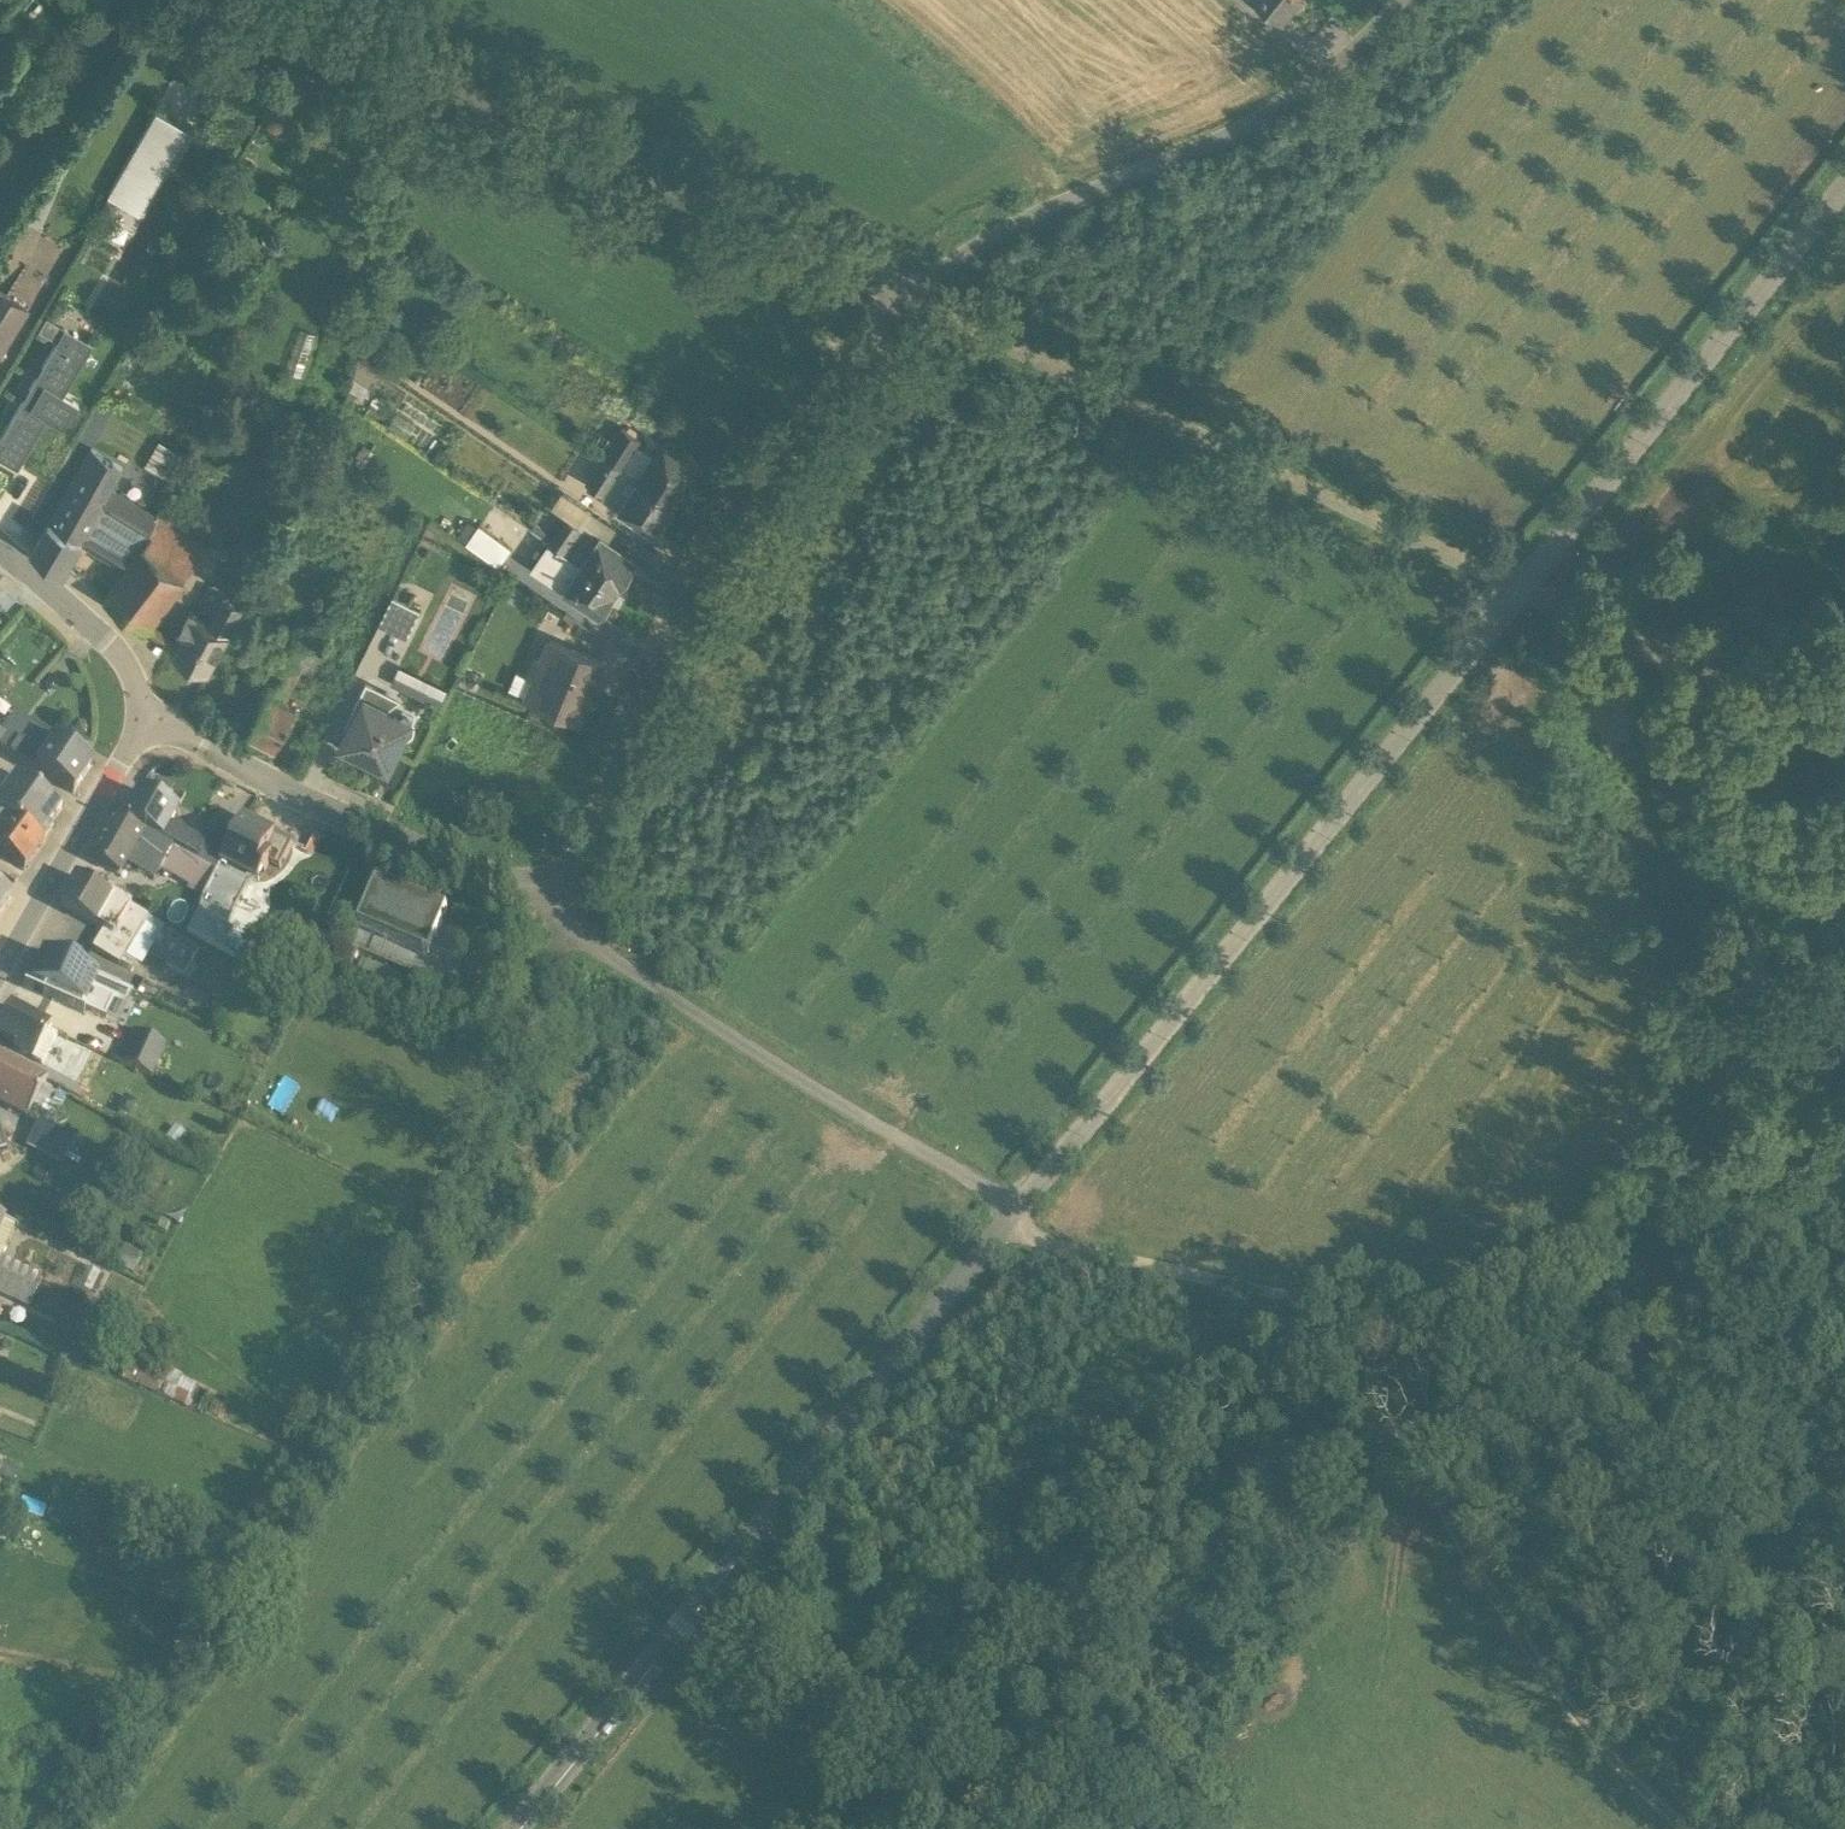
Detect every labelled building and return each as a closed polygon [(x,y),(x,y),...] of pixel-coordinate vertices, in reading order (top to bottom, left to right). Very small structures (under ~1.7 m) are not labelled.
[(1263,9),(1266,6),(1281,17),(1295,0),(1252,0),(1263,9)] [(137,215),(186,131),(154,111),(104,197),(137,215)] [(28,307),(0,290),(0,351),(28,307)] [(90,344),(63,329),(0,438),(0,458),(18,469),(48,418),(64,427),(78,404),(62,394),(90,344)] [(587,446),(602,455),(673,502),(699,462),(680,446),(677,449),(661,439),(652,453),(636,445),(640,438),(621,425),(613,438),(599,429),(587,446)] [(159,441),(144,465),(164,477),(179,453),(159,441)] [(140,547),(157,515),(113,488),(125,466),(90,446),(32,551),(61,575),(82,546),(122,571),(140,547)] [(602,455),(585,482),(602,493),(600,496),(617,506),(616,508),(655,533),(673,502),(602,455)] [(564,493),(555,508),(564,515),(548,539),(617,587),(619,584),(621,585),(638,559),(600,533),(599,533),(583,523),(591,510),(564,493)] [(185,580),(210,545),(206,542),(161,510),(157,515),(140,547),(122,571),(105,598),(147,629),(186,582),(185,580)] [(511,547),(478,524),(465,544),(498,567),(511,547)] [(548,539),(531,564),(547,575),(545,579),(562,589),(561,591),(599,617),(616,591),(615,590),(617,587),(548,539)] [(499,597),(508,614),(529,602),(519,585),(499,597)] [(179,653),(178,655),(192,662),(193,661),(208,669),(244,605),(223,594),(208,621),(197,616),(198,614),(189,609),(176,632),(184,637),(176,652),(179,653)] [(392,596),(381,627),(379,627),(376,636),(390,642),(389,646),(398,649),(395,658),(400,660),(419,606),(392,596)] [(603,661),(546,637),(538,657),(533,654),(525,675),(515,671),(508,689),(524,695),(523,697),(578,720),(579,720),(588,698),(584,696),(589,682),(593,684),(603,661)] [(302,670),(285,661),(249,732),(276,746),(297,707),(286,700),(302,670)] [(446,691),(400,668),(392,684),(438,707),(446,691)] [(390,707),(400,699),(366,682),(345,725),(347,727),(340,746),(352,752),(350,755),(377,772),(381,766),(388,770),(405,740),(408,739),(412,735),(415,728),(414,724),(415,720),(390,707)] [(91,765),(83,759),(90,748),(70,735),(63,746),(13,713),(0,731),(0,748),(72,794),(91,765)] [(42,843),(51,830),(47,827),(60,809),(14,775),(1,793),(0,792),(0,813),(42,843)] [(216,873),(236,834),(222,827),(210,848),(169,825),(175,812),(138,791),(122,819),(216,873)] [(23,870),(42,843),(0,813),(0,854),(23,870)] [(186,891),(202,900),(216,873),(122,819),(113,815),(89,859),(120,878),(136,850),(157,862),(154,868),(187,887),(186,891)] [(270,866),(280,871),(291,845),(243,821),(186,934),(225,954),(237,931),(212,917),(217,908),(231,914),(245,887),(243,885),(245,879),(259,886),(270,866)] [(148,955),(196,983),(211,957),(198,950),(199,948),(111,895),(109,897),(75,878),(59,904),(94,928),(96,927),(102,931),(92,948),(118,965),(119,964),(130,970),(134,964),(140,967),(148,955)] [(376,880),(357,925),(428,955),(446,910),(376,880)] [(9,898),(9,897),(0,890),(0,910),(9,898)] [(81,1009),(102,1018),(111,999),(92,991),(98,977),(43,953),(42,953),(30,983),(44,990),(41,997),(78,1013),(81,1009)] [(9,1009),(0,1025),(0,1039),(13,1046),(11,1051),(31,1062),(32,1060),(41,1065),(56,1037),(47,1032),(48,1029),(9,1008),(9,1009)] [(121,1063),(153,1077),(167,1044),(134,1031),(121,1063)] [(46,1081),(0,1056),(0,1104),(25,1119),(46,1081)] [(39,1120),(25,1146),(60,1165),(74,1140),(39,1120)] [(14,1226),(4,1220),(0,1218),(0,1258),(14,1226)] [(28,1308),(40,1279),(0,1260),(0,1295),(28,1308)]
